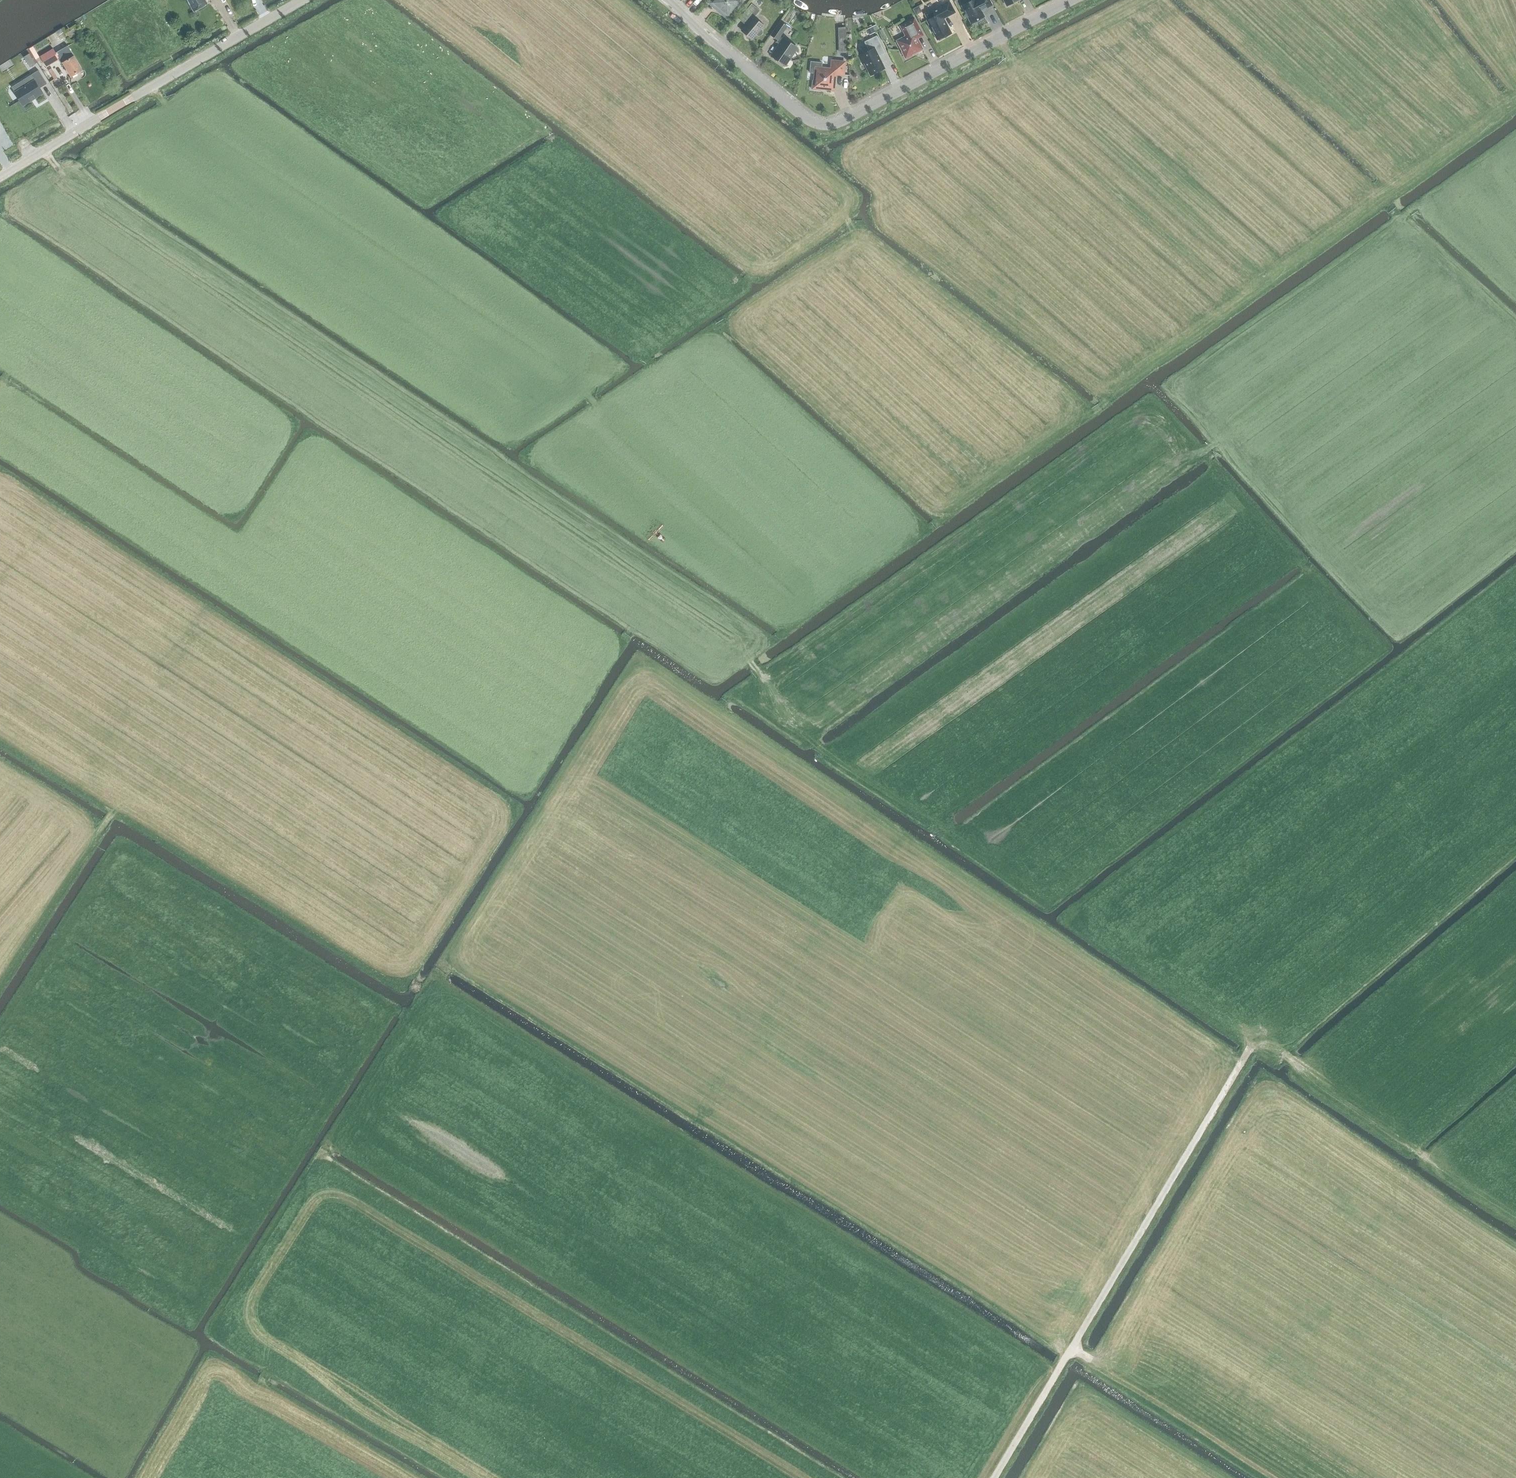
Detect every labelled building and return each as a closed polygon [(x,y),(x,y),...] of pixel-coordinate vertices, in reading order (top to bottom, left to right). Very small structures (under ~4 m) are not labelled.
[(194,11),(207,4),(205,0),(188,0),(194,11)] [(737,8),(744,0),(711,0),(709,3),(728,19),(737,8)] [(990,0),(970,0),(961,5),(971,24),(985,17),(982,11),(993,5),(990,0)] [(947,16),(955,12),(949,1),(924,14),(927,19),(926,20),(929,25),(928,25),(931,31),(932,31),(936,40),(937,39),(938,40),(951,33),(943,17),(946,15),(947,16)] [(763,25),(754,17),(760,10),(752,3),(747,9),(739,19),(743,23),(744,22),(746,24),(741,30),(751,39),(756,34),(758,35),(760,35),(762,33),(762,30),(760,29),(763,25)] [(916,15),(922,12),(919,6),(913,9),(916,15)] [(905,59),(912,55),(911,54),(922,48),(914,33),(921,30),(914,18),(903,24),(908,34),(897,41),(902,51),(901,52),(905,59)] [(777,40),(787,26),(780,21),(770,35),(777,40)] [(869,35),(879,30),(876,24),(866,29),(869,35)] [(846,57),(847,47),(847,46),(846,34),(839,34),(840,47),(839,57),(846,57)] [(884,69),(878,56),(885,52),(876,35),(864,41),(868,50),(858,55),(862,64),(865,62),(871,75),(884,69)] [(785,65),(797,47),(783,38),(771,56),(785,65)] [(74,56),(70,50),(68,46),(56,53),(53,49),(40,56),(47,67),(59,59),(59,57),(64,54),(68,59),(63,62),(71,76),(82,69),(74,56)] [(29,54),(24,58),(30,68),(36,64),(29,54)] [(843,75),(845,62),(832,60),(831,68),(821,67),(822,62),(811,61),(809,72),(814,73),(814,80),(812,80),(811,89),(820,90),(820,88),(834,90),(835,74),(843,75)] [(47,83),(39,70),(32,74),(35,79),(14,92),(23,105),(31,101),(32,101),(31,100),(35,98),(35,99),(36,98),(43,93),(40,88),(47,83)]
